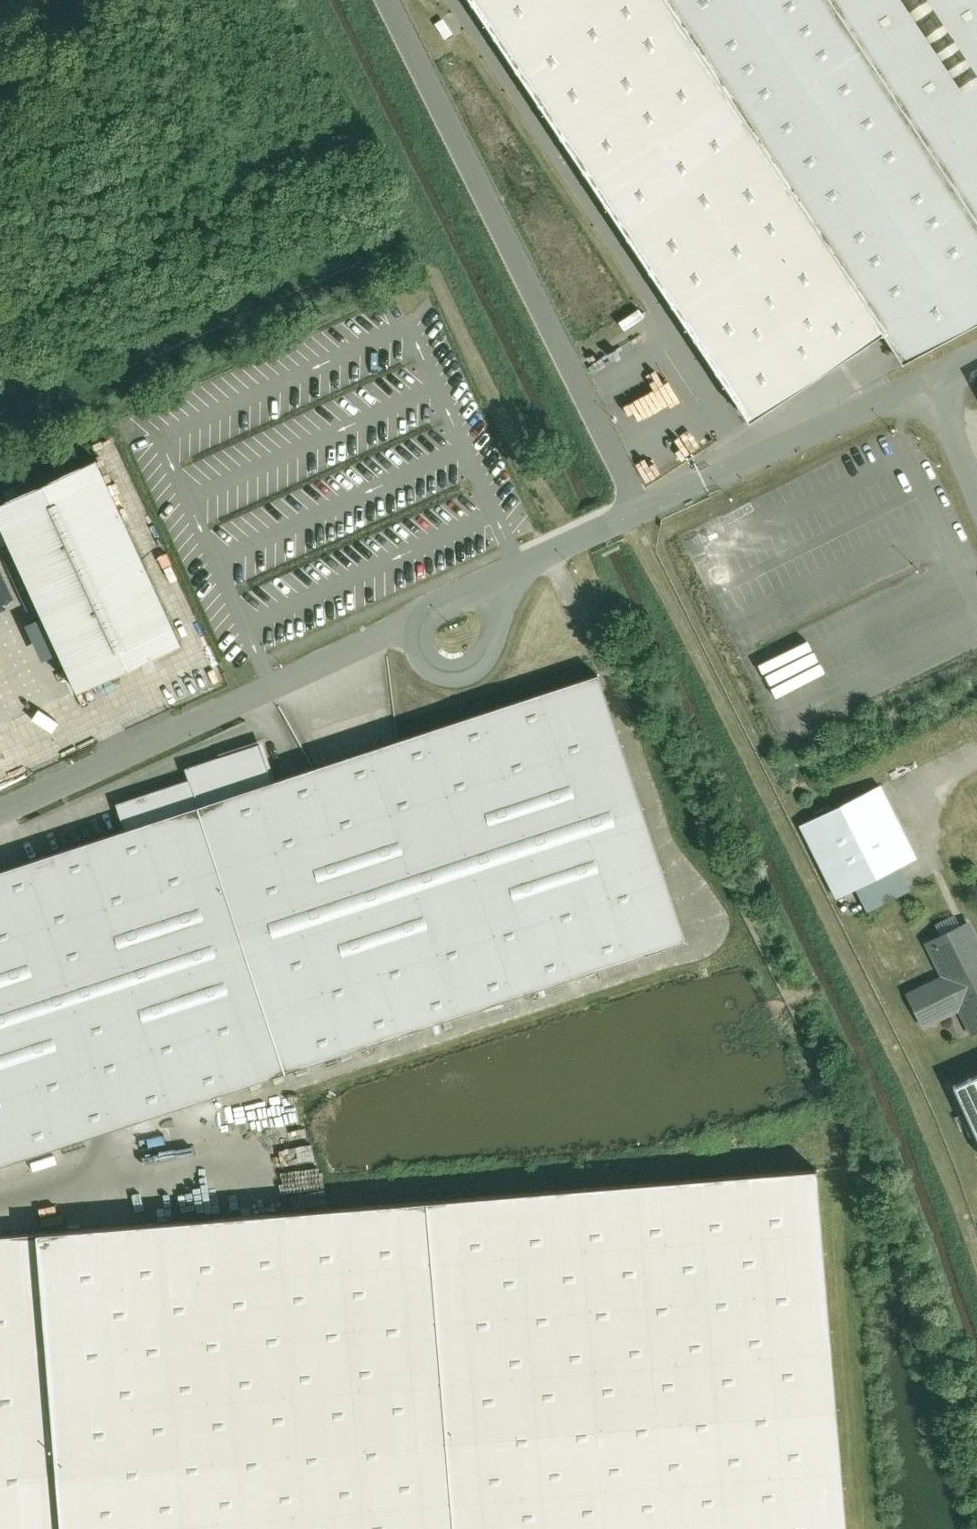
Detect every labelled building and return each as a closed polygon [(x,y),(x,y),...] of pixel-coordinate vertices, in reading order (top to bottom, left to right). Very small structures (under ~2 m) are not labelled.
[(487,20),(688,321),(753,419),(887,331),(910,365),(976,329),(976,0),(473,0),(487,20)] [(93,459),(0,501),(0,537),(71,692),(178,644),(93,459)] [(0,873),(0,1171),(686,944),(596,675),(277,781),(202,806),(127,831),(0,873)] [(194,780),(202,806),(277,781),(265,744),(190,769),(194,780)] [(118,805),(127,831),(202,806),(194,780),(118,805)] [(879,782),(798,824),(836,899),(850,892),(894,869),(918,857),(879,782)] [(894,869),(850,892),(862,915),(906,893),(894,869)] [(972,917),(961,923),(957,914),(936,924),(941,933),(924,942),(942,976),(906,994),(926,1033),(961,1015),(973,1038),(976,1036),(976,928),(972,917)] [(950,1085),(976,1144),(976,1072),(950,1085)] [(0,1237),(0,1528),(843,1528),(814,1170),(0,1237)]
